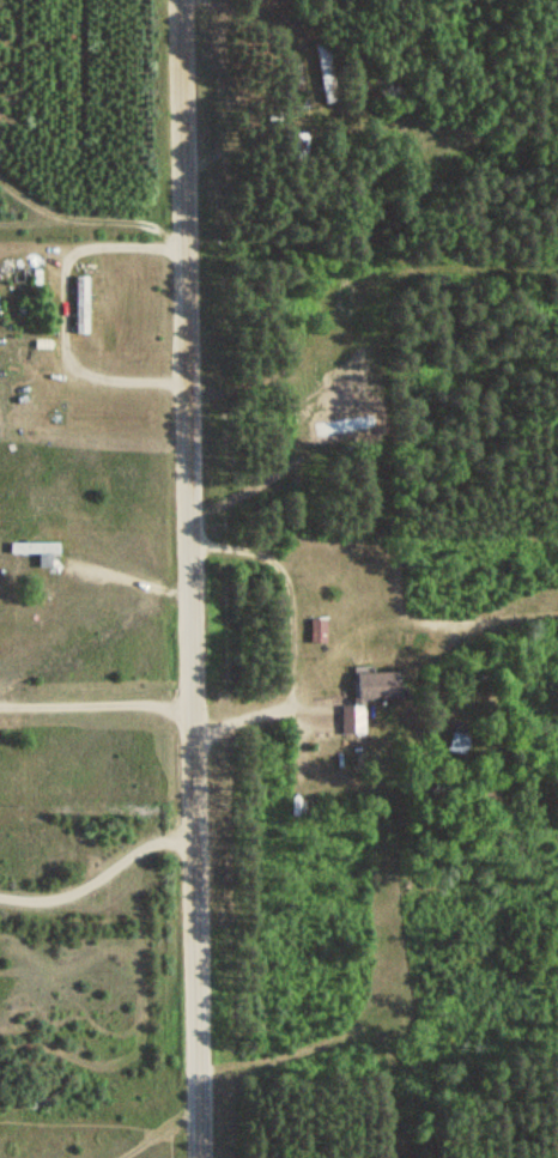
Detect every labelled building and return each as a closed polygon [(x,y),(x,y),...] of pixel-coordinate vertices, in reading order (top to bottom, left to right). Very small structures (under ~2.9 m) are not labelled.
[(307,134),(284,134),(284,160),(307,160),(307,134)] [(72,335),(86,335),(86,277),(72,277),(72,335)] [(54,544),(7,544),(7,554),(34,554),(34,568),(54,568),(54,544)] [(323,642),(323,619),(308,619),(308,642),(323,642)] [(396,699),(395,672),(352,672),(353,705),(340,705),(340,733),(363,732),(362,699),(396,699)]
